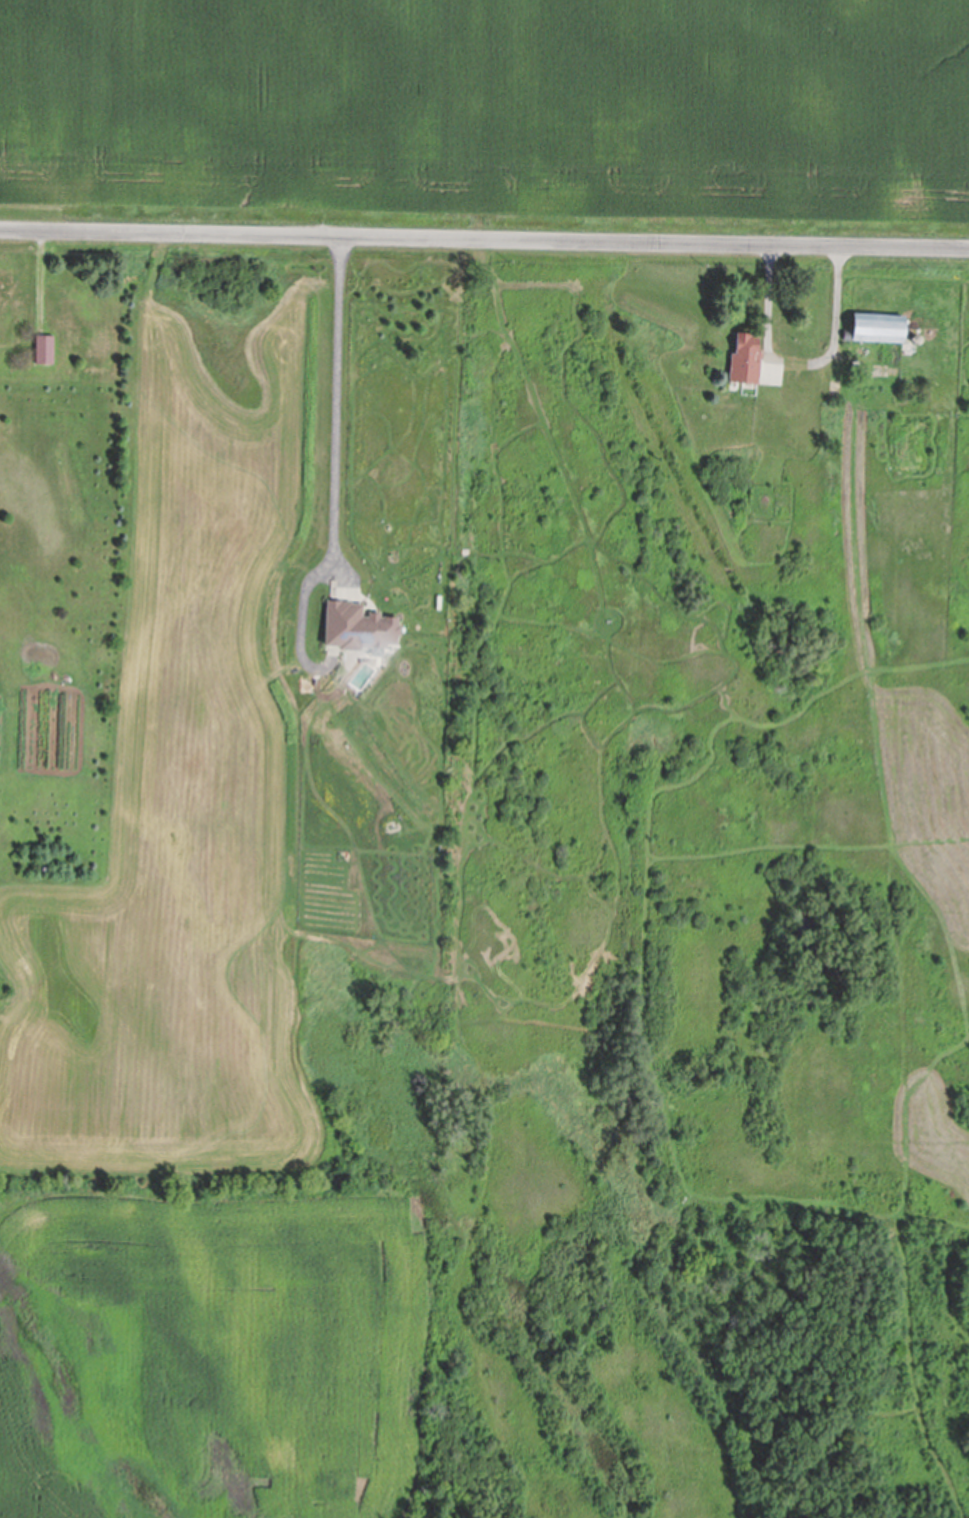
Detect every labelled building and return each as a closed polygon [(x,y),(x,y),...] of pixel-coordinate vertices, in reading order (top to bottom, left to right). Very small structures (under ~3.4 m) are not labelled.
[(854,311),(906,314),(904,340),(854,338),(854,339),(844,339),(845,328),(853,329),(854,311)] [(730,380),(732,351),(736,351),(735,347),(736,347),(737,335),(737,330),(750,331),(750,335),(758,335),(758,349),(761,350),(759,382),(730,380)] [(918,342),(917,343),(916,343),(914,343),(913,342),(912,340),(911,338),(911,337),(912,336),(912,335),(913,334),(915,333),(916,333),(917,334),(918,334),(920,336),(921,338),(921,339),(920,341),(919,341),(918,342)] [(37,362),(37,334),(55,334),(54,362),(37,362)] [(325,644),(327,598),(329,599),(339,599),(339,598),(343,598),(343,600),(353,601),(352,602),(364,603),(363,615),(369,615),(369,610),(371,610),(371,611),(378,612),(378,611),(381,611),(381,616),(384,616),(384,614),(386,615),(399,616),(398,624),(401,624),(401,634),(398,634),(398,643),(387,642),(387,647),(382,647),(382,646),(374,646),(374,647),(362,646),(362,649),(354,649),(340,648),(341,645),(325,644)]
